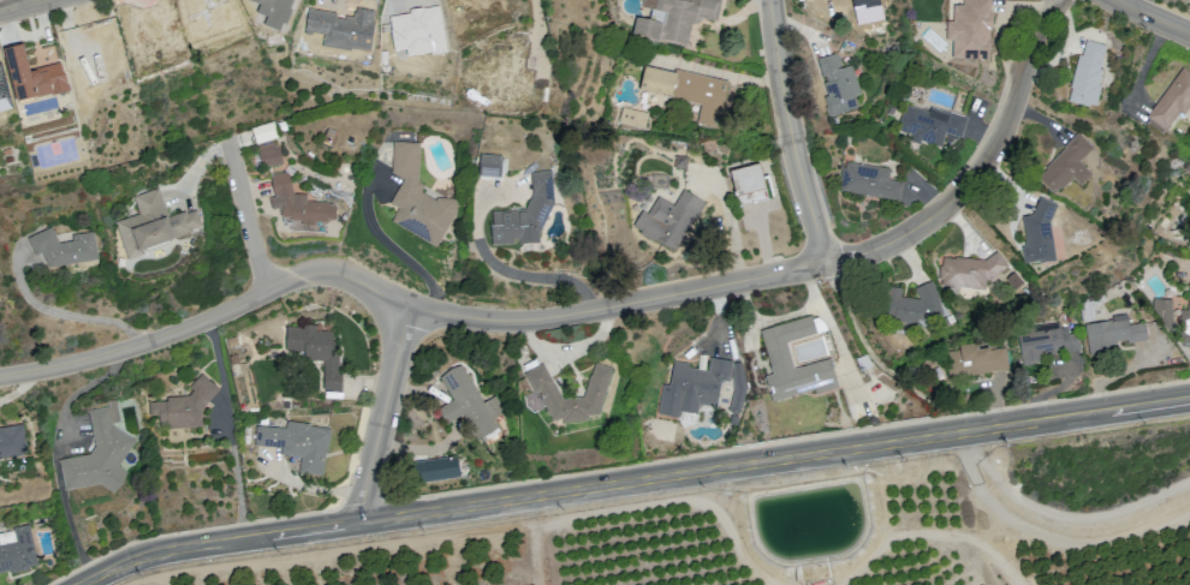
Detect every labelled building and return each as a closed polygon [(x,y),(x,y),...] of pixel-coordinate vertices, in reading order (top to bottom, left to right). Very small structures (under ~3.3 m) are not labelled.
[(645,6),(658,10),(655,20),(642,18),(637,37),(690,49),(696,24),(701,25),(703,19),(722,23),(727,2),(717,0),(647,0),(645,6)] [(1088,42),(1083,59),(1081,58),(1071,89),(1072,89),(1069,102),(1093,109),(1103,70),(1101,70),(1107,48),(1088,42)] [(5,48),(19,103),(56,95),(55,92),(71,88),(67,74),(65,74),(64,68),(60,70),(59,66),(30,73),(23,43),(5,48)] [(870,107),(857,65),(846,68),(841,55),(821,61),(833,97),(829,99),(835,119),(870,107)] [(650,67),(644,91),(706,106),(701,126),(722,132),(733,83),(680,71),(679,74),(650,67)] [(1148,119),(1167,132),(1182,113),(1185,115),(1189,109),(1189,72),(1184,67),(1148,119)] [(969,119),(930,108),(928,114),(904,107),(894,133),(958,155),(969,119)] [(1039,178),(1054,196),(1073,179),(1082,186),(1093,175),(1079,161),(1093,148),(1078,132),(1039,178)] [(394,133),(392,173),(404,179),(391,204),(400,209),(391,223),(438,249),(457,216),(457,198),(439,197),(436,201),(421,191),(424,186),(418,181),(421,136),(394,133)] [(257,147),(262,169),(284,165),(279,142),(257,147)] [(481,155),(480,175),(500,178),(502,156),(481,155)] [(906,184),(893,181),(894,169),(851,162),(850,169),(846,168),(841,191),(904,202),(906,184)] [(731,173),(739,204),(768,196),(760,165),(731,173)] [(492,213),(493,246),(539,244),(539,234),(554,205),(552,172),(531,174),(534,196),(526,211),(492,213)] [(273,177),(278,199),(281,199),(285,219),(293,220),(293,222),(304,222),(304,226),(319,227),(320,223),(329,225),(329,221),(339,222),(339,208),(331,207),(331,204),(298,202),(291,173),(273,177)] [(118,223),(143,215),(137,198),(162,190),(172,217),(189,213),(190,215),(200,213),(204,227),(195,231),(196,234),(147,251),(148,256),(131,262),(118,223)] [(631,226),(674,251),(702,204),(684,193),(677,208),(658,197),(648,214),(641,209),(631,226)] [(1021,216),(1034,215),(1041,197),(1060,205),(1051,222),(1057,261),(1023,264),(1021,216)] [(31,240),(37,256),(44,253),(52,269),(102,264),(99,249),(96,234),(75,237),(76,243),(61,246),(54,229),(31,240)] [(947,258),(990,262),(1001,253),(1013,269),(996,281),(990,281),(989,291),(946,287),(946,281),(942,281),(945,268),(947,268),(947,258)] [(887,286),(883,308),(896,310),(894,321),(927,327),(929,318),(934,314),(947,308),(936,282),(921,291),(924,303),(905,299),(908,289),(887,286)] [(1185,347),(1189,347),(1189,310),(1183,310),(1183,324),(1177,322),(1178,312),(1173,312),(1174,302),(1155,300),(1154,312),(1185,347)] [(1085,326),(1089,350),(1147,341),(1144,324),(1130,327),(1127,315),(1112,318),(1112,322),(1085,326)] [(763,332),(783,400),(820,389),(821,394),(843,388),(834,362),(799,371),(791,344),(831,333),(828,323),(822,320),(819,321),(817,317),(763,332)] [(1018,336),(1019,360),(1079,353),(1076,335),(1063,338),(1060,323),(1029,328),(1030,336),(1018,336)] [(290,329),(288,352),(308,353),(308,362),(328,363),(326,392),(345,393),(346,375),(341,375),(343,357),(338,357),(338,342),(337,342),(337,333),(320,333),(321,327),(305,326),(305,329),(290,329)] [(960,347),(962,364),(971,364),(974,376),(1010,371),(1006,347),(989,350),(977,351),(976,345),(960,347)] [(667,386),(661,416),(685,420),(686,414),(702,417),(704,406),(721,408),(725,384),(728,382),(734,383),(737,371),(738,365),(738,363),(715,359),(713,372),(677,366),(673,387),(667,386)] [(442,380),(456,401),(440,411),(450,425),(466,416),(482,441),(502,429),(498,420),(508,413),(499,399),(488,405),(464,365),(442,380)] [(737,371),(739,390),(733,412),(739,417),(743,417),(751,390),(745,365),(738,365),(737,371)] [(529,376),(557,422),(569,420),(569,423),(591,422),(591,417),(603,417),(615,370),(600,366),(596,378),(594,377),(588,400),(567,401),(546,366),(529,376)] [(151,402),(151,416),(157,417),(160,431),(203,429),(202,410),(219,389),(206,374),(190,396),(151,402)] [(60,462),(65,493),(102,488),(115,495),(127,488),(130,474),(121,467),(138,444),(115,426),(115,423),(123,422),(119,402),(114,404),(115,408),(91,413),(97,448),(90,458),(60,462)] [(743,419),(734,418),(733,426),(742,428),(743,419)] [(261,428),(258,447),(285,450),(284,456),(305,459),(303,473),(326,479),(335,431),(313,428),(314,425),(291,423),(290,430),(261,428)] [(31,456),(25,426),(0,431),(0,462),(31,456)] [(459,477),(456,456),(411,462),(414,483),(459,477)] [(37,566),(29,527),(0,534),(0,574),(37,566)]
